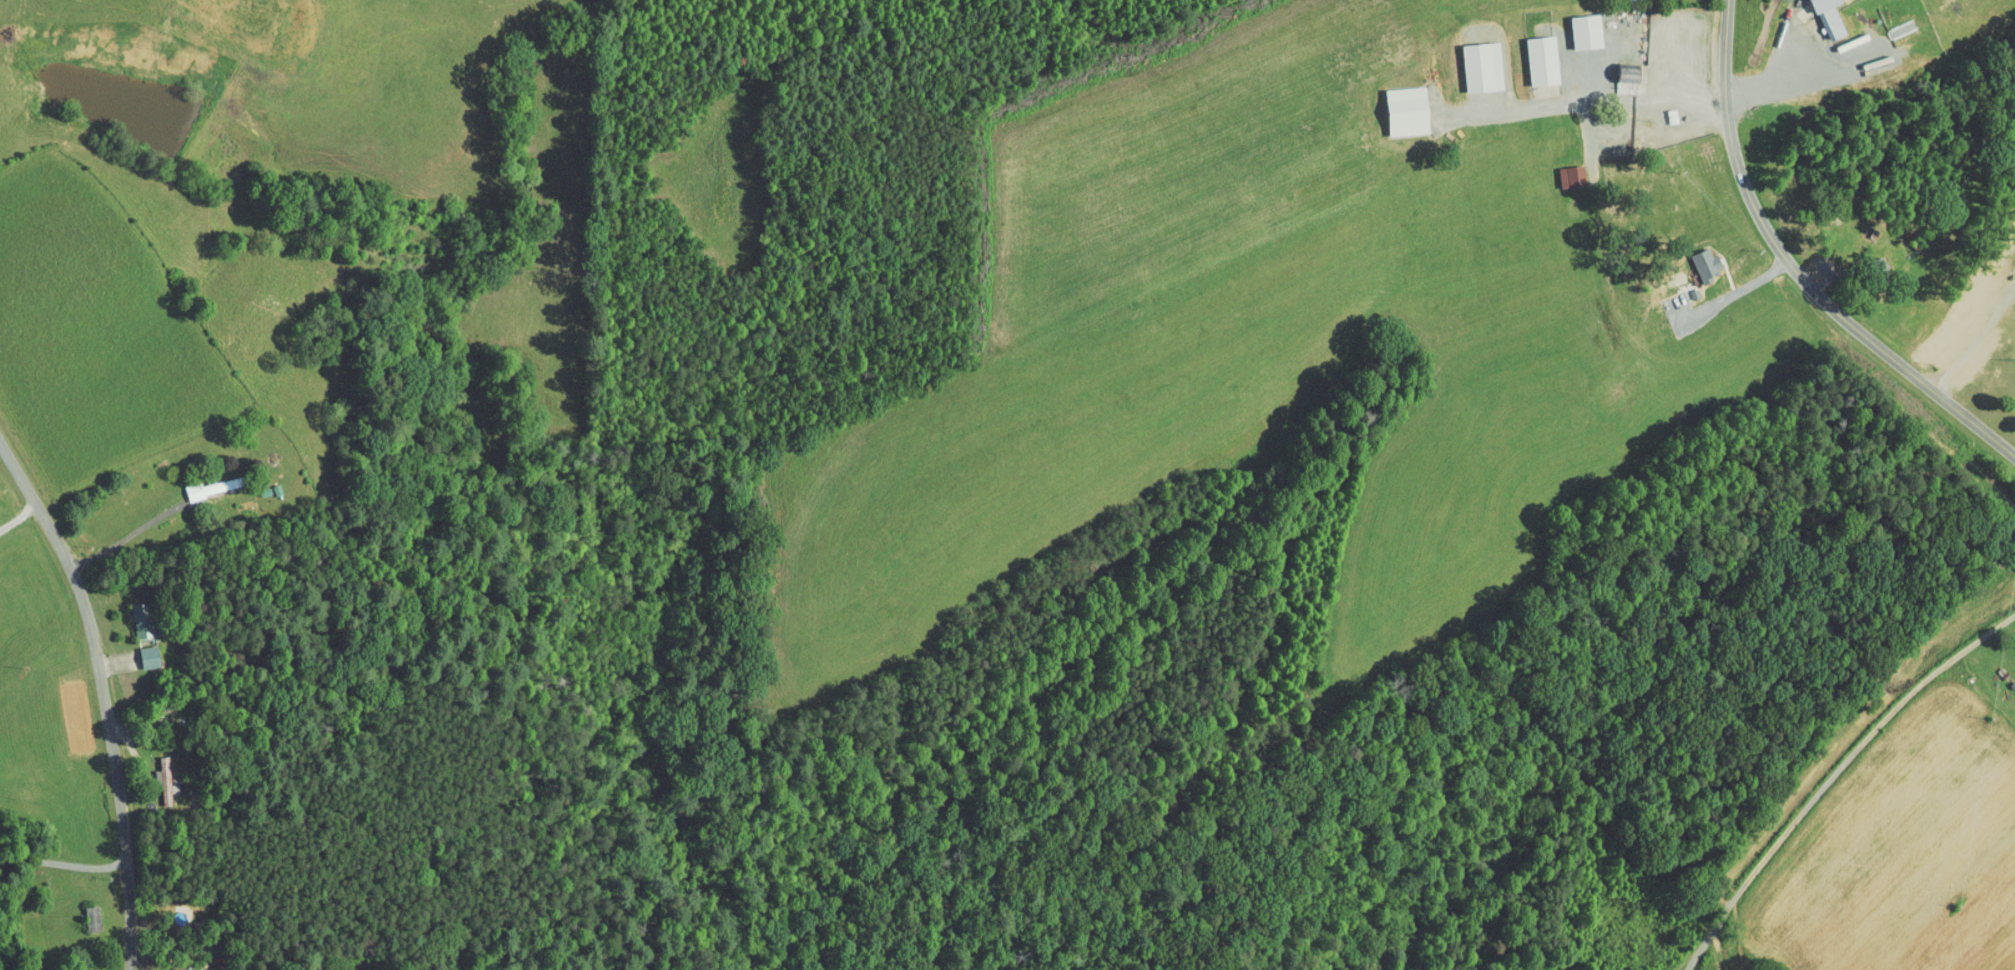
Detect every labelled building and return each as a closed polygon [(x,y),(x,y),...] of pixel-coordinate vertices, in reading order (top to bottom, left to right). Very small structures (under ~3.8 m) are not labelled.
[(1838,29),(1826,0),(1804,0),(1819,37),(1838,29)] [(1565,43),(1594,42),(1593,9),(1563,10),(1565,43)] [(1551,78),(1548,30),(1519,32),(1521,80),(1551,78)] [(1455,38),(1458,86),(1495,85),(1492,36),(1455,38)] [(1627,74),(1636,74),(1637,60),(1607,59),(1606,87),(1627,87),(1627,74)] [(1382,130),(1422,127),(1419,80),(1379,82),(1382,130)] [(1659,118),(1669,117),(1668,102),(1658,103),(1659,118)] [(1549,163),(1553,184),(1578,179),(1575,158),(1549,163)] [(1682,254),(1693,277),(1709,270),(1706,264),(1713,261),(1705,243),(1682,254)] [(1872,260),(1865,248),(1854,255),(1861,267),(1872,260)] [(122,596),(124,631),(144,630),(143,596),(122,596)] [(150,639),(131,640),(132,661),(151,661),(150,639)] [(169,786),(168,769),(160,769),(159,749),(148,749),(149,763),(148,763),(150,799),(162,798),(162,786),(169,786)] [(179,962),(161,959),(159,969),(156,969),(155,969),(178,969),(179,962)]
